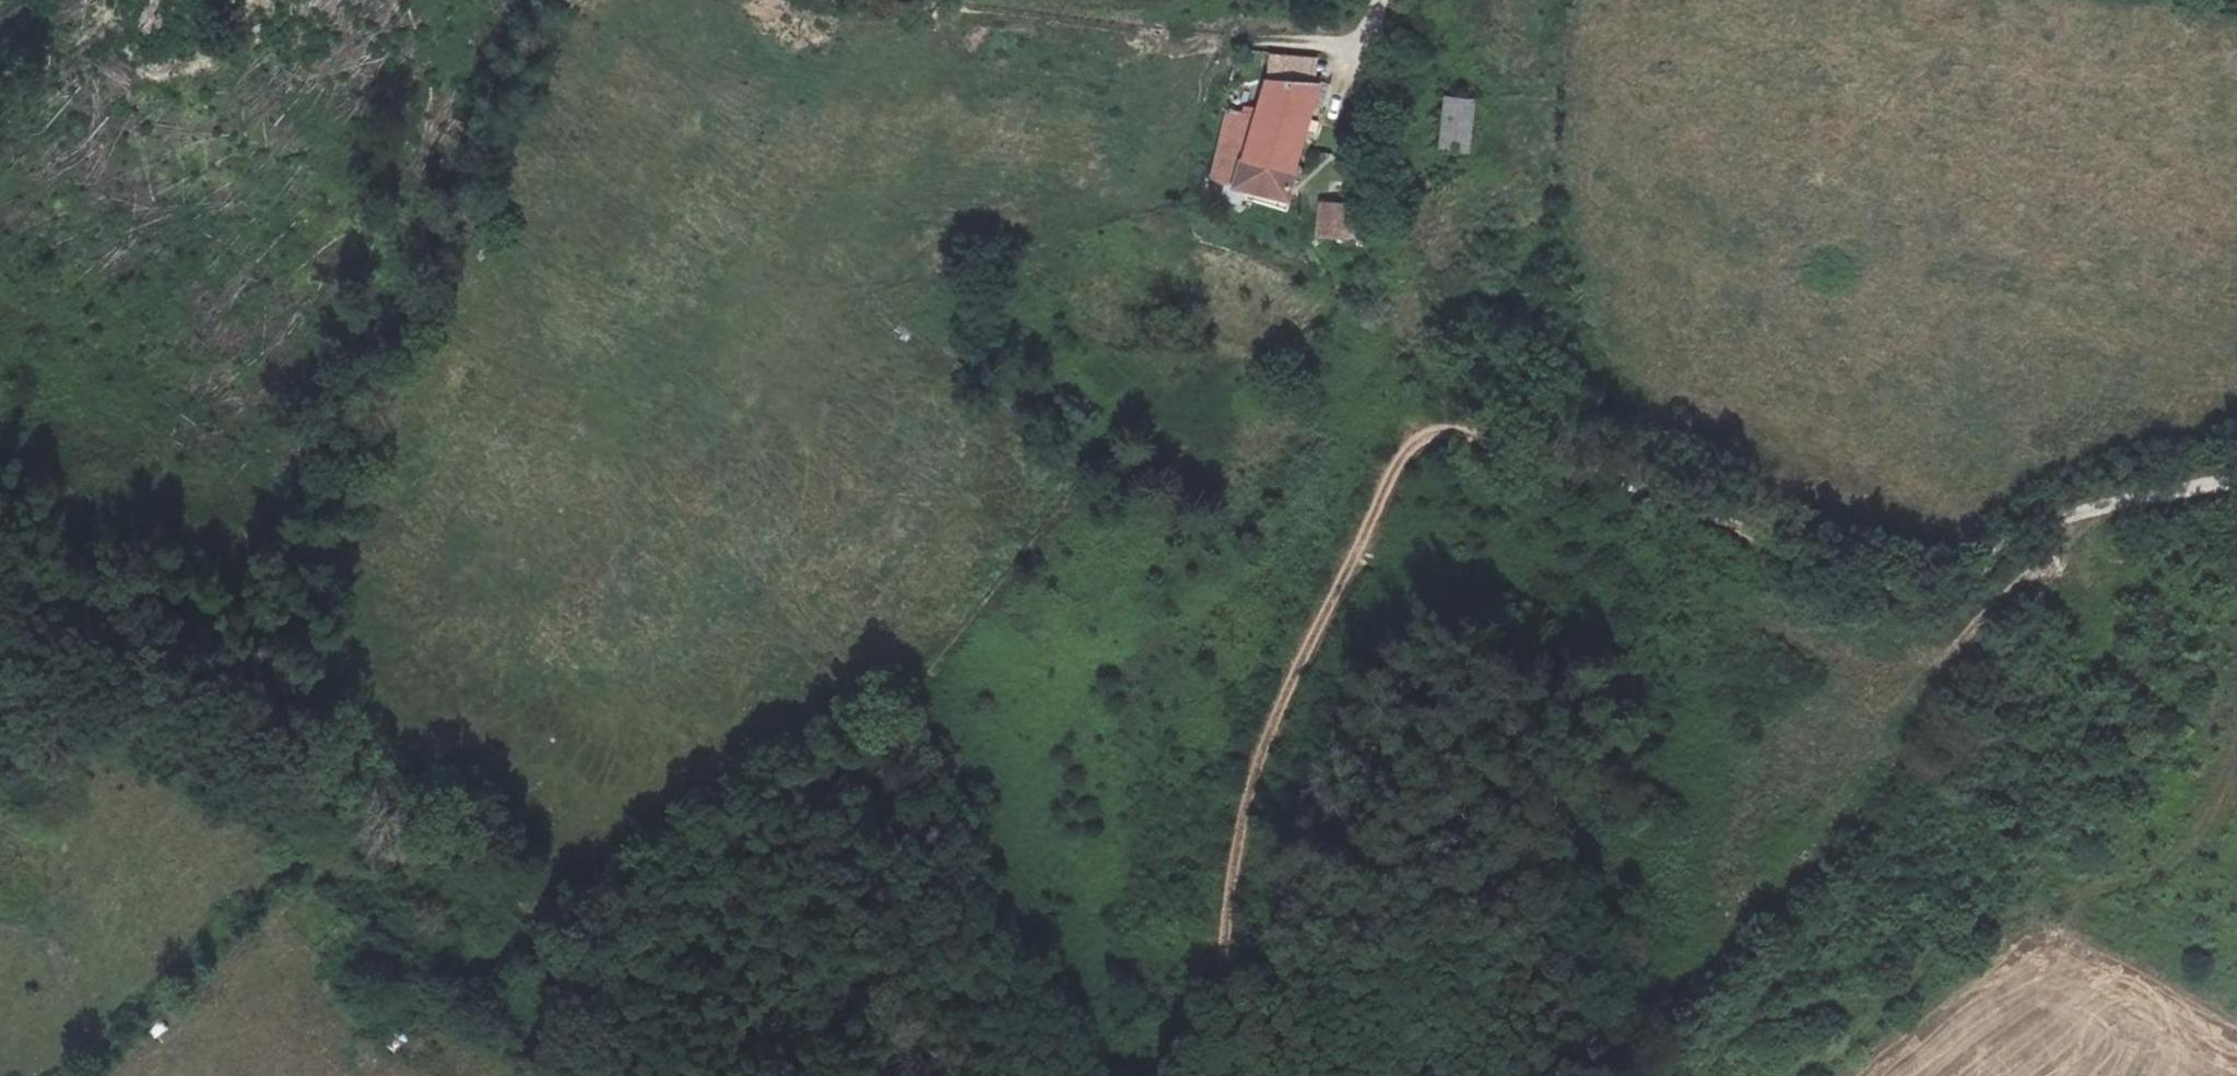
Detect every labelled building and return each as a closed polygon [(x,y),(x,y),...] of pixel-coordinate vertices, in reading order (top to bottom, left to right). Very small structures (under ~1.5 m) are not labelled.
[(1291,197),(1322,82),(1268,77),(1255,119),(1233,114),(1219,169),(1242,176),(1239,183),(1291,197)] [(1474,102),(1447,99),(1442,146),(1470,148),(1474,102)] [(1318,238),(1352,238),(1352,201),(1319,201),(1318,238)]
